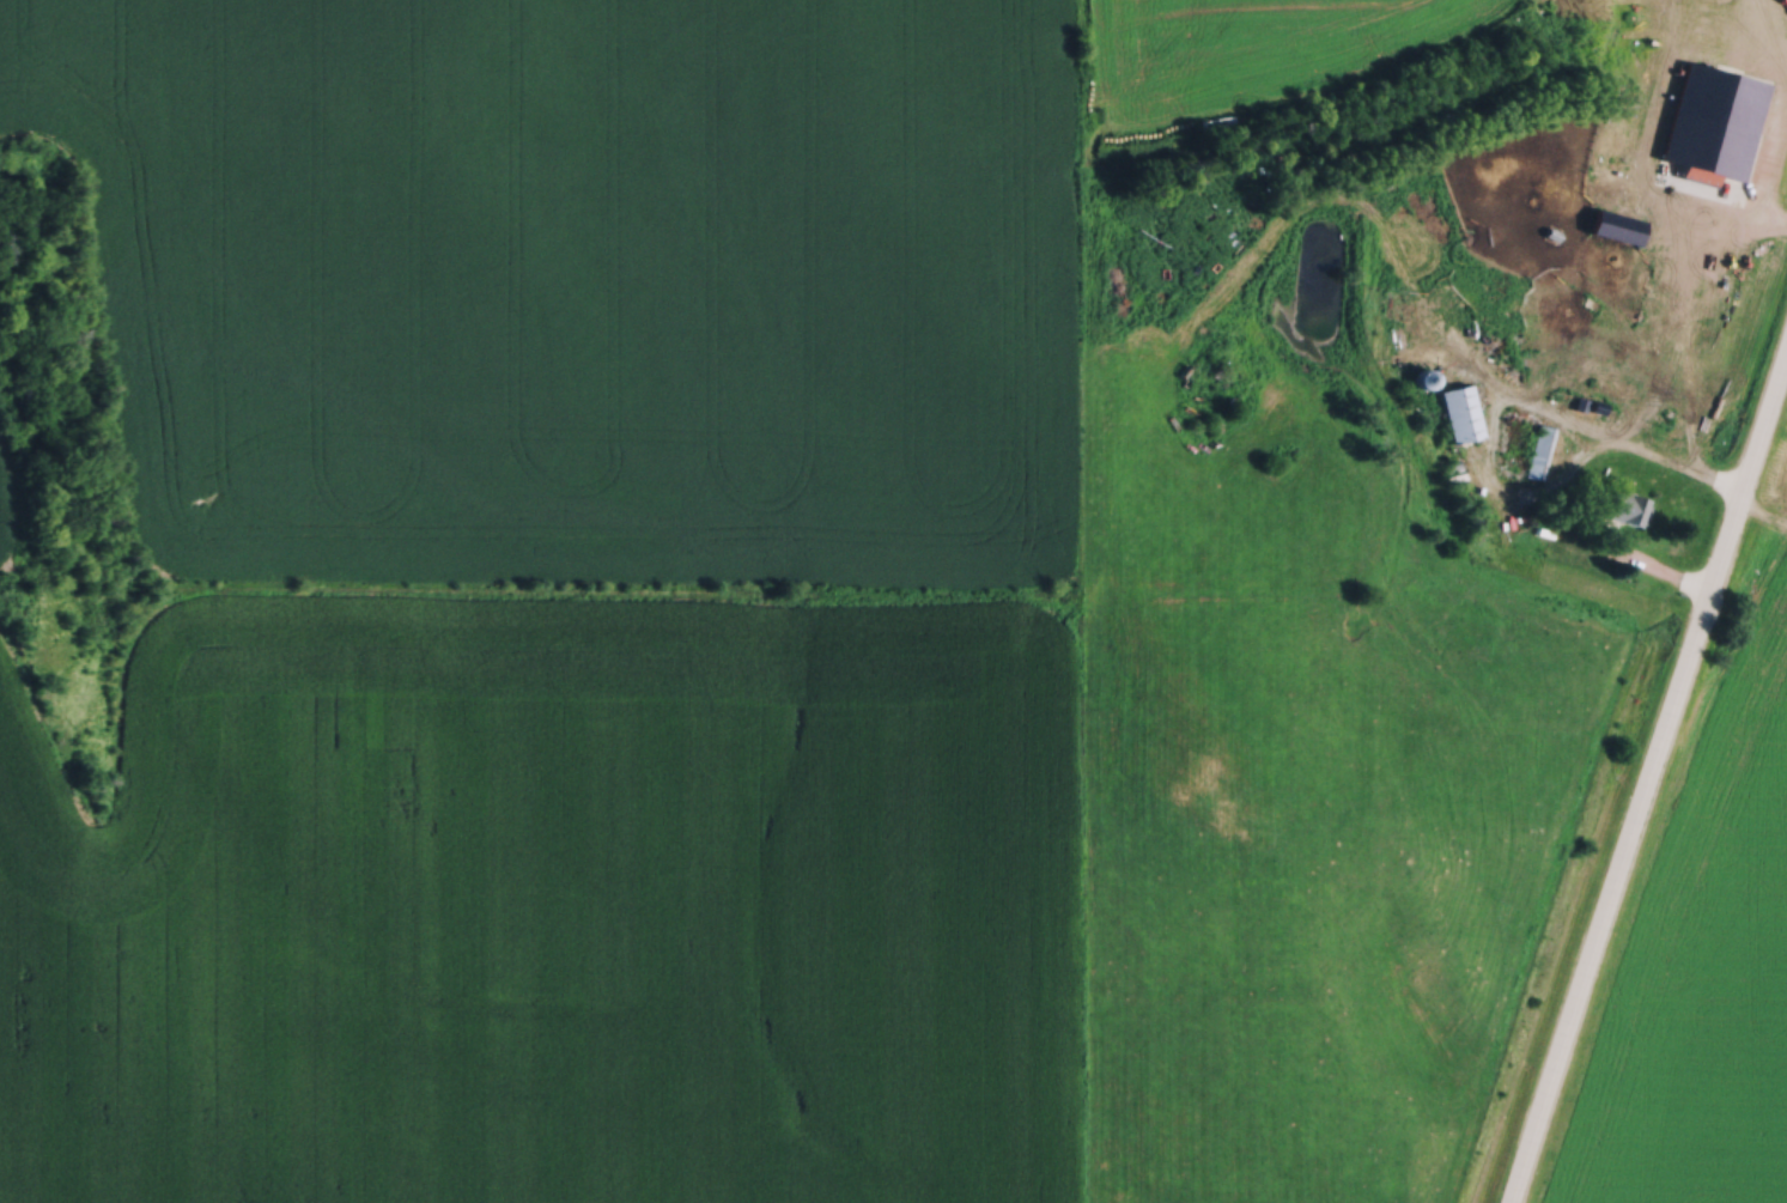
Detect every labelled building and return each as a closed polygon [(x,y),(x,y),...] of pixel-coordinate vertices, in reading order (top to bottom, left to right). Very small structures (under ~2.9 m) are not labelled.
[(1450,292),(1436,294),(1438,309),(1453,306),(1450,292)] [(1418,383),(1433,383),(1433,367),(1418,367),(1418,383)] [(1471,380),(1440,386),(1451,439),(1482,432),(1471,380)] [(1541,477),(1554,423),(1538,419),(1525,472),(1541,477)] [(1651,496),(1614,484),(1604,512),(1641,525),(1651,496)]
